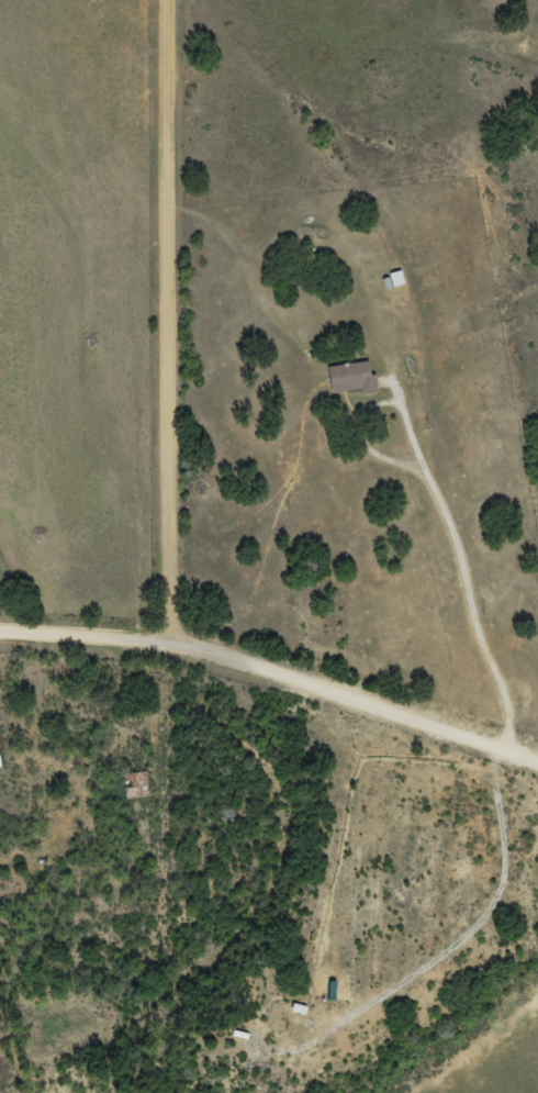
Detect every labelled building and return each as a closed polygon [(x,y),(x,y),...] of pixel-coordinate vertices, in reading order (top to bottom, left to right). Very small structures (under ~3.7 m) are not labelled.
[(326,359),(363,353),(366,365),(371,364),(374,383),(358,386),(357,381),(328,384),(326,359)] [(289,994),(302,997),(301,1004),(287,1001),(289,994)] [(232,1023),(231,1028),(245,1033),(246,1026),(232,1023)]
